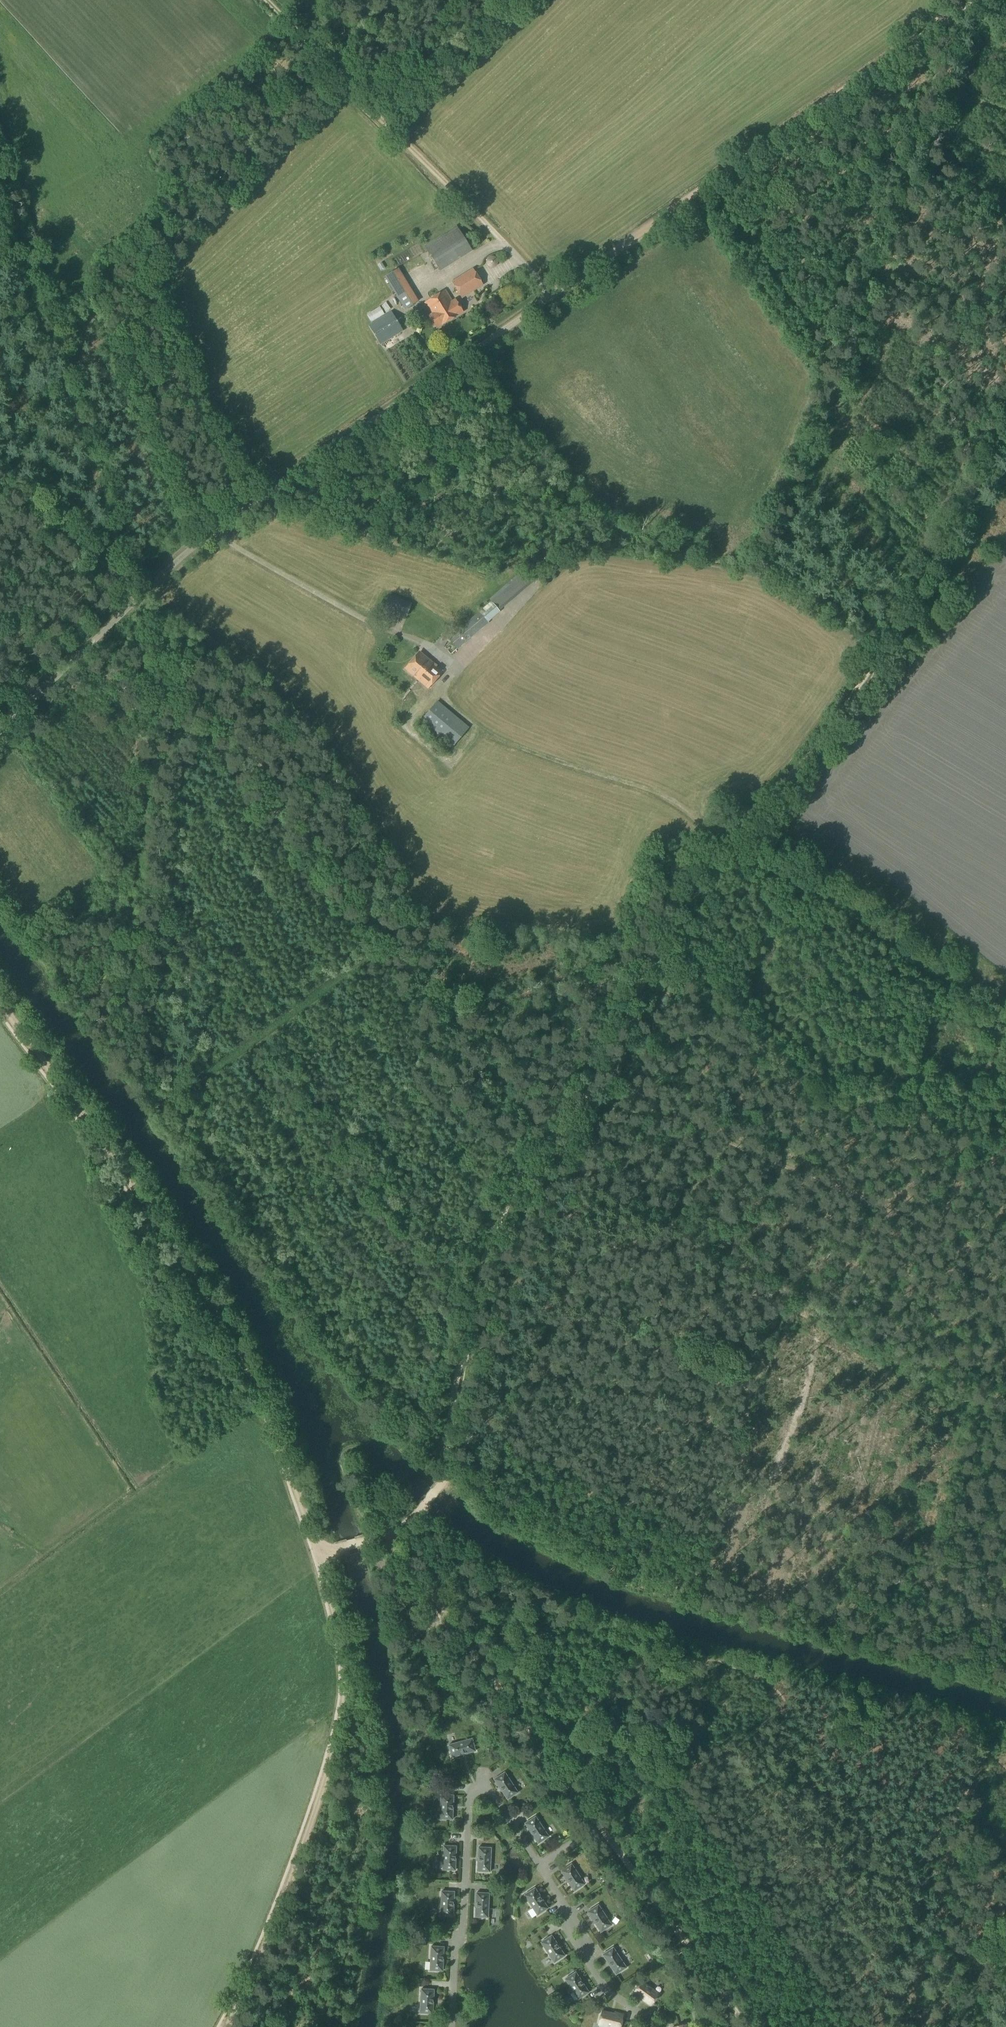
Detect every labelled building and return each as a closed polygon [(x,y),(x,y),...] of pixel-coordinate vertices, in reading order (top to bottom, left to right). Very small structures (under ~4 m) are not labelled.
[(438,269),(470,248),(456,226),(424,247),(438,269)] [(384,277),(391,288),(405,280),(398,268),(384,277)] [(483,285),(473,268),(451,282),(462,299),(483,285)] [(457,316),(463,312),(456,301),(453,303),(445,290),(424,303),(434,318),(431,320),(436,328),(442,325),(457,316)] [(412,291),(398,300),(405,310),(419,302),(412,291)] [(372,323),(384,315),(379,306),(367,314),(372,323)] [(380,345),(402,332),(390,313),(368,326),(380,345)] [(486,622),(499,611),(533,583),(525,574),(492,602),(479,614),(479,613),(448,640),(457,651),(488,624),(486,622)] [(419,682),(432,665),(419,654),(405,670),(419,682)] [(428,689),(442,673),(432,665),(419,682),(428,689)] [(453,748),(469,729),(437,702),(421,722),(453,748)] [(452,1757),(475,1751),(472,1739),(449,1745),(452,1757)] [(507,1800),(518,1793),(505,1772),(494,1779),(507,1800)] [(452,1819),(453,1795),(440,1795),(439,1819),(452,1819)] [(538,1844),(549,1837),(535,1817),(525,1823),(538,1844)] [(455,1870),(456,1846),(443,1846),(442,1870),(455,1870)] [(490,1872),(491,1848),(478,1847),(477,1871),(490,1872)] [(574,1891),(585,1884),(571,1864),(561,1871),(574,1891)] [(537,1915),(548,1908),(535,1888),(524,1895),(537,1915)] [(453,1916),(454,1892),(441,1891),(440,1915),(453,1916)] [(488,1917),(489,1893),(476,1893),(475,1917),(488,1917)] [(601,1932),(611,1925),(598,1905),(587,1912),(601,1932)] [(546,1921),(548,1925),(556,1921),(553,1917),(546,1921)] [(554,1963),(565,1956),(552,1935),(541,1942),(554,1963)] [(442,1971),(443,1947),(431,1946),(430,1970),(442,1971)] [(616,1975),(626,1968),(613,1947),(602,1955),(616,1975)] [(578,1999),(589,1992),(575,1972),(565,1979),(578,1999)] [(651,2005),(659,1994),(641,1981),(632,1994),(640,1999),(641,1998),(651,2005)] [(433,2014),(434,1989),(421,1989),(420,2013),(433,2014)] [(602,2011),(598,2024),(609,2026),(620,2026),(623,2015),(614,2013),(614,2014),(602,2011)]
